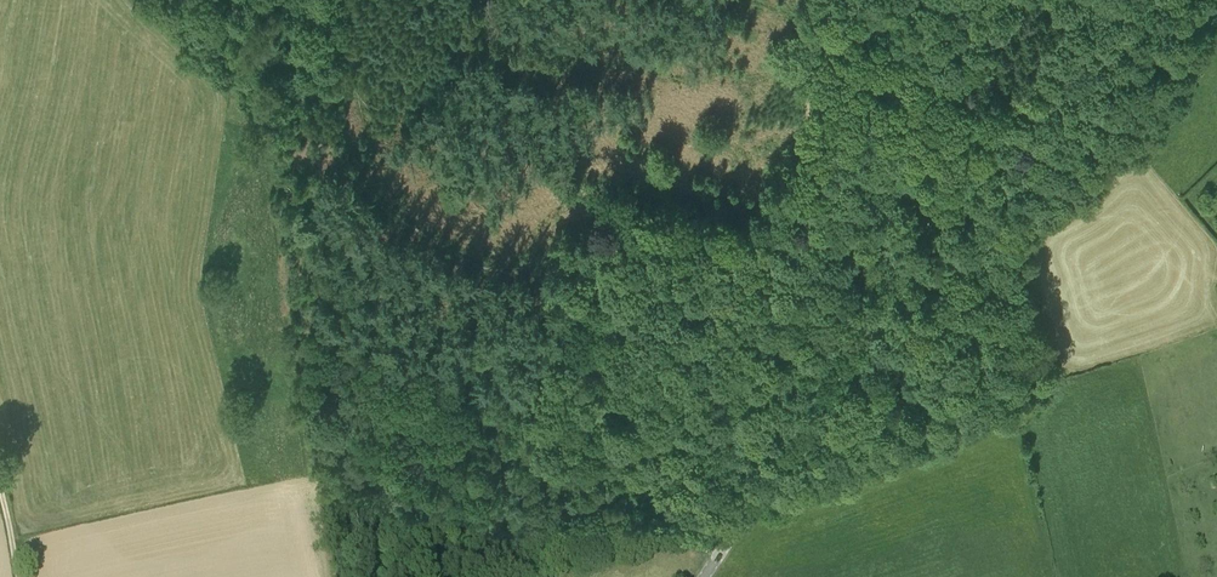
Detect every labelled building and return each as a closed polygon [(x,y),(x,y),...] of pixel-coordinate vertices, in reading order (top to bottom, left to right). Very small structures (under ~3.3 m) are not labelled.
[(697,539),(704,529),(697,524),(690,535),(697,539)] [(698,540),(707,546),(711,540),(702,534),(698,540)]
